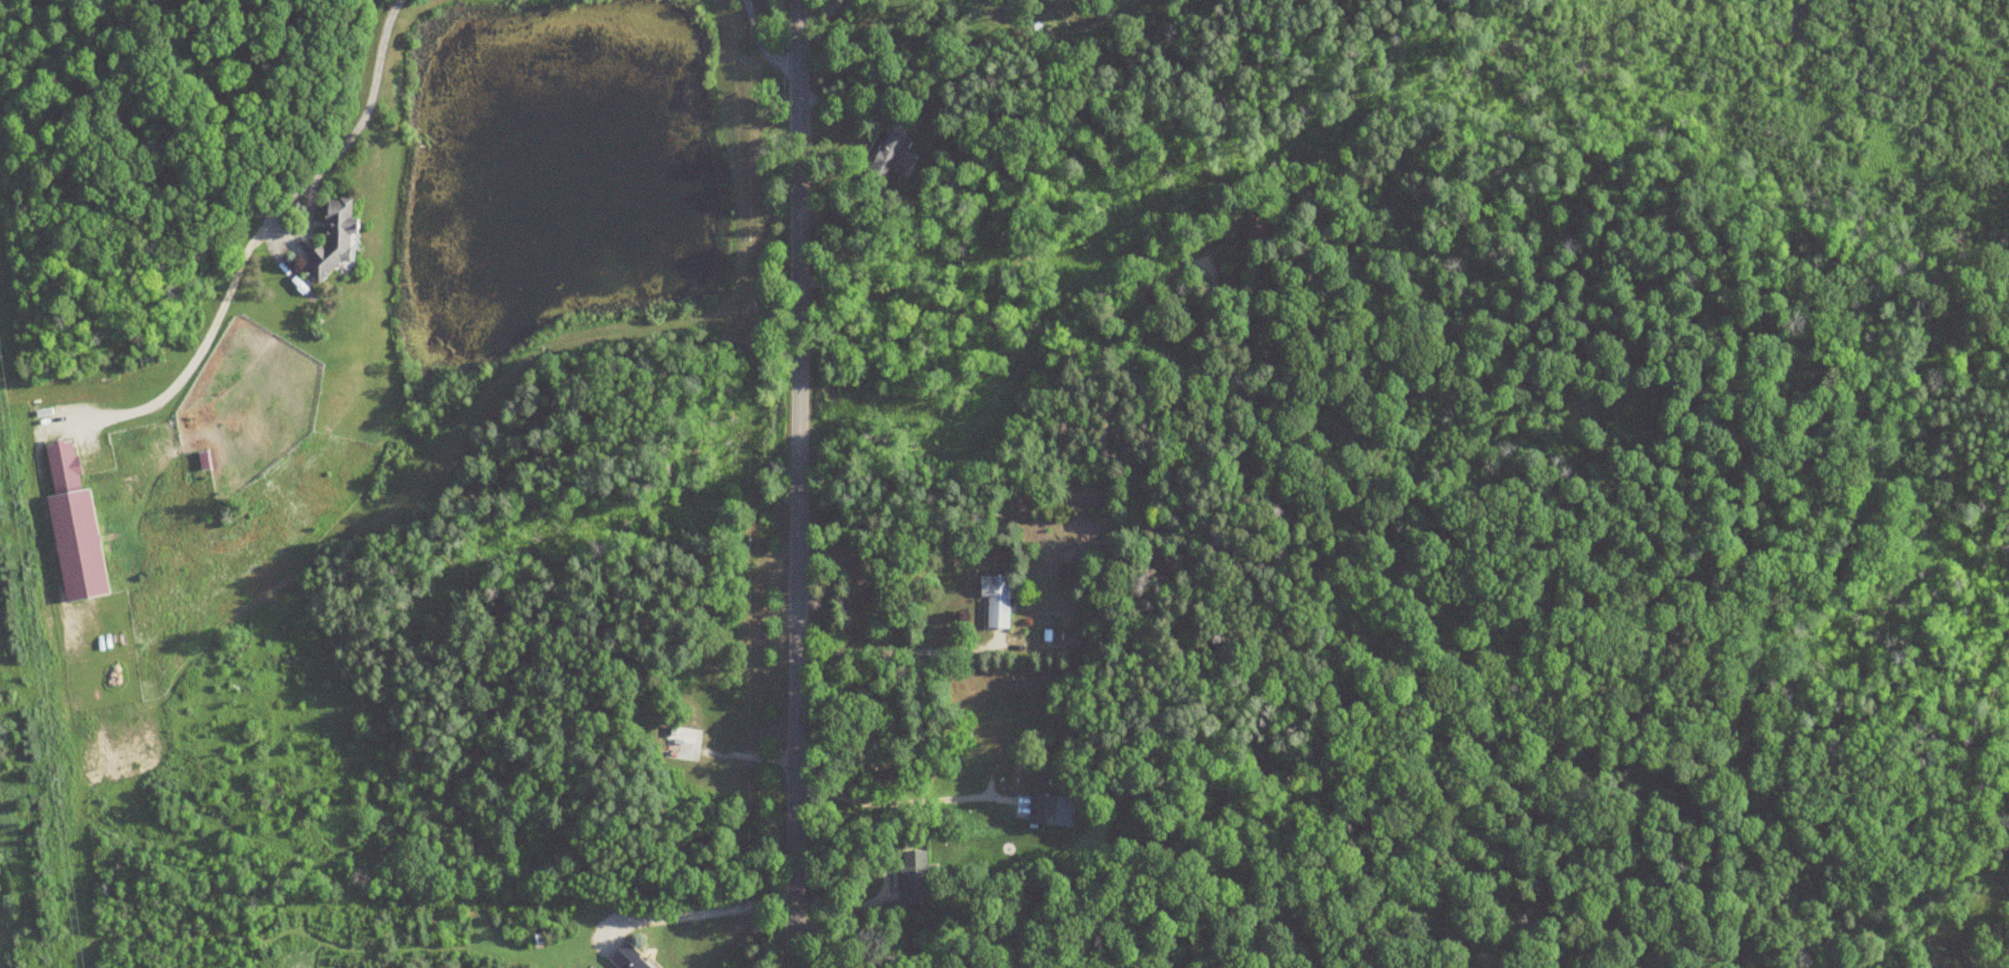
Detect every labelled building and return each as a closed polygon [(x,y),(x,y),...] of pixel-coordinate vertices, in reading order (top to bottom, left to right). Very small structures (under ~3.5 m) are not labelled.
[(885,182),(905,140),(884,131),(865,173),(885,182)] [(347,198),(322,199),(322,250),(304,250),(304,282),(323,282),(322,265),(348,265),(347,198)] [(1263,232),(1255,221),(1243,230),(1252,241),(1263,232)] [(43,445),(51,489),(78,483),(70,440),(43,445)] [(51,548),(59,602),(105,595),(97,546),(85,548),(84,543),(51,548)] [(1006,577),(977,577),(977,598),(983,598),(983,629),(1006,629),(1006,577)] [(689,763),(692,730),(664,728),(661,760),(689,763)] [(1016,795),(1015,818),(1027,819),(1027,827),(1059,828),(1060,797),(1016,795)] [(926,852),(898,853),(900,905),(928,905),(926,852)] [(614,967),(653,967),(621,942),(605,961),(614,967)]
